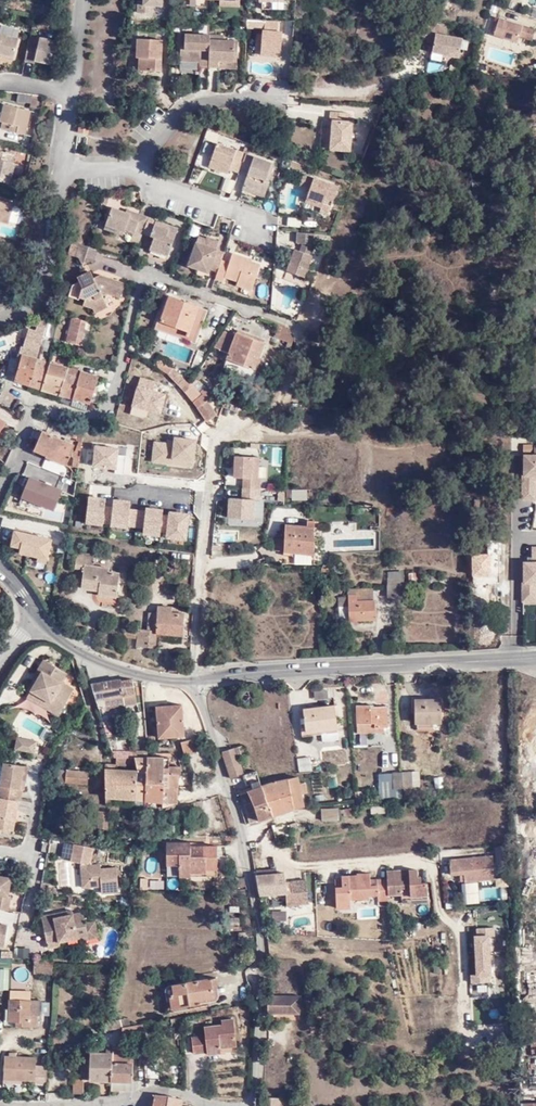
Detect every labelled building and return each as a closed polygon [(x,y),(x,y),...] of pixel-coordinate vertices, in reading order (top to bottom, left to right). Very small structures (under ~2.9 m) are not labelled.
[(150,13),(150,5),(154,5),(164,6),(164,0),(145,0),(145,1),(139,1),(139,13),(150,13)] [(286,0),(261,0),(261,2),(264,2),(263,10),(282,10),(283,3),(286,3),(286,0)] [(535,31),(535,29),(500,16),(491,41),(528,54),(535,31)] [(278,33),(279,21),(248,20),(247,26),(247,29),(265,30),(265,32),(278,33)] [(460,22),(458,26),(479,34),(480,29),(460,22)] [(426,23),(420,35),(432,43),(430,52),(457,57),(460,40),(444,36),(437,35),(439,25),(426,23)] [(437,35),(444,36),(446,26),(439,25),(437,35)] [(283,33),(278,33),(265,32),(264,32),(264,35),(263,41),(262,52),(281,53),(283,33)] [(0,58),(1,54),(14,57),(19,39),(0,34),(0,58)] [(200,67),(210,67),(211,35),(187,34),(186,48),(182,49),(182,61),(200,62),(200,67)] [(29,41),(38,43),(39,37),(30,35),(29,41)] [(211,35),(210,67),(220,67),(220,61),(238,62),(239,41),(227,41),(227,36),(211,35)] [(29,41),(25,60),(34,63),(35,61),(50,64),(55,41),(39,37),(38,43),(29,41)] [(161,71),(163,40),(137,39),(137,57),(140,58),(140,70),(161,71)] [(431,63),(429,70),(444,74),(446,66),(431,63)] [(39,107),(41,99),(34,97),(32,105),(39,107)] [(1,119),(0,121),(0,123),(1,124),(0,128),(0,130),(23,135),(30,112),(4,105),(2,114),(1,119)] [(335,118),(333,150),(352,151),(355,121),(350,121),(351,118),(342,118),(335,118)] [(88,135),(90,125),(80,123),(79,134),(88,135)] [(240,168),(245,154),(217,143),(208,167),(227,174),(228,171),(238,175),(240,168)] [(10,185),(15,164),(12,164),(14,156),(0,152),(0,182),(10,185)] [(271,164),(245,154),(240,168),(248,171),(243,186),(265,194),(270,181),(265,178),(271,164)] [(329,186),(295,174),(291,184),(302,188),(299,197),(315,202),(313,210),(321,212),(329,186)] [(225,178),(221,191),(232,194),(235,181),(225,178)] [(264,197),(265,194),(243,186),(242,188),(264,197)] [(12,205),(0,202),(0,222),(7,224),(12,205)] [(143,234),(148,220),(127,212),(126,215),(113,210),(106,227),(124,234),(125,231),(141,237),(143,234)] [(157,222),(148,219),(148,220),(143,234),(154,239),(150,250),(169,257),(178,230),(163,224),(162,227),(156,225),(157,222)] [(124,234),(106,227),(105,231),(123,238),(124,234)] [(306,248),(308,235),(291,234),(290,245),(297,246),(296,252),(289,252),(282,274),(298,281),(307,257),(304,256),(306,248)] [(221,260),(224,253),(217,250),(218,244),(199,237),(190,262),(200,265),(198,269),(207,273),(209,269),(218,272),(221,260)] [(98,251),(87,246),(80,244),(75,258),(78,258),(82,266),(90,262),(93,263),(98,251)] [(218,272),(215,279),(223,281),(225,277),(238,282),(237,284),(252,290),(260,265),(247,260),(246,258),(233,253),(229,263),(221,260),(218,272)] [(131,267),(131,262),(118,258),(117,262),(131,267)] [(116,298),(122,283),(99,276),(93,279),(90,280),(87,275),(77,279),(79,283),(72,286),(68,298),(78,301),(79,299),(84,300),(83,306),(92,310),(104,303),(101,298),(106,295),(116,298)] [(195,344),(207,311),(169,297),(157,330),(195,344)] [(106,307),(104,303),(92,310),(94,313),(106,307)] [(57,313),(56,312),(49,316),(47,322),(55,325),(57,313)] [(72,321),(85,327),(86,322),(72,319),(72,321)] [(37,327),(45,329),(47,323),(39,321),(37,327)] [(66,343),(81,347),(85,327),(72,321),(66,343)] [(17,346),(38,353),(43,336),(45,329),(37,327),(35,326),(34,332),(27,330),(24,339),(19,337),(17,346)] [(213,346),(215,347),(225,331),(224,330),(213,346)] [(235,334),(225,331),(215,347),(228,352),(227,357),(253,367),(258,353),(263,342),(236,332),(235,334)] [(15,348),(17,346),(19,337),(11,335),(8,345),(15,348)] [(261,355),(258,353),(253,367),(227,357),(223,366),(252,377),(261,355)] [(33,369),(36,360),(17,355),(14,364),(33,369)] [(166,375),(173,369),(158,358),(154,365),(161,370),(166,375)] [(29,385),(42,389),(49,364),(36,360),(33,369),(29,385)] [(14,380),(29,385),(33,369),(14,364),(11,374),(16,375),(14,380)] [(42,389),(60,394),(67,368),(49,364),(42,389)] [(67,368),(60,394),(72,398),(79,372),(67,368)] [(166,375),(167,375),(181,389),(187,384),(173,369),(166,375)] [(203,371),(200,369),(195,377),(199,380),(203,371)] [(92,390),(96,376),(79,372),(72,398),(80,400),(88,402),(89,401),(95,402),(98,392),(92,390)] [(130,416),(145,420),(146,414),(161,418),(167,395),(153,391),(156,381),(139,377),(130,416)] [(195,377),(185,393),(193,385),(199,380),(195,377)] [(193,385),(185,393),(207,420),(216,413),(206,399),(216,392),(208,386),(202,390),(203,393),(201,395),(193,385)] [(60,394),(58,401),(70,405),(72,398),(60,394)] [(83,429),(69,426),(68,426),(65,436),(75,439),(81,441),(83,429)] [(64,466),(74,446),(42,432),(32,451),(42,456),(43,454),(64,466)] [(197,443),(153,438),(150,464),(194,469),(197,443)] [(78,468),(81,441),(75,439),(74,442),(77,443),(71,457),(70,467),(78,468)] [(92,470),(123,474),(126,457),(118,456),(119,450),(95,446),(92,470)] [(258,478),(259,458),(235,456),(234,477),(244,478),(243,488),(259,489),(260,489),(260,478),(258,478)] [(527,493),(535,493),(535,478),(527,478),(527,493)] [(286,490),(287,502),(308,501),(307,489),(286,490)] [(227,499),(227,524),(254,524),(254,499),(227,499)] [(65,515),(66,506),(51,501),(49,510),(65,515)] [(254,502),(256,525),(263,525),(262,501),(254,502)] [(187,544),(190,514),(86,502),(83,529),(105,531),(104,539),(176,547),(177,543),(187,544)] [(48,563),(52,539),(44,537),(46,529),(14,523),(8,555),(48,563)] [(285,524),(285,535),(313,536),(313,523),(306,523),(285,524)] [(379,530),(335,530),(334,547),(379,548),(379,530)] [(313,536),(285,535),(284,543),(283,550),(283,551),(292,551),(313,551),(313,536)] [(472,551),(473,572),(500,572),(500,536),(489,536),(489,551),(472,551)] [(284,543),(271,541),(271,549),(283,550),(284,543)] [(535,562),(535,547),(525,547),(525,562),(535,562)] [(94,566),(95,556),(78,554),(76,569),(84,570),(82,588),(99,590),(99,596),(117,598),(120,573),(110,572),(110,568),(94,566)] [(535,604),(535,564),(522,564),(522,604),(535,604)] [(386,598),(402,598),(402,572),(388,574),(386,588),(386,598)] [(347,587),(348,594),(357,595),(357,600),(374,600),(374,589),(360,589),(360,586),(347,587)] [(337,595),(337,606),(348,606),(348,594),(337,595)] [(357,595),(348,594),(348,606),(348,619),(374,619),(374,600),(357,600),(357,595)] [(148,612),(146,630),(146,644),(151,645),(155,645),(156,632),(183,634),(185,613),(177,612),(177,607),(157,606),(156,612),(148,612)] [(337,620),(348,619),(348,606),(337,606),(337,620)] [(136,638),(137,630),(123,629),(122,637),(136,638)] [(146,630),(137,629),(137,630),(136,638),(135,647),(151,648),(151,645),(146,644),(146,630)] [(34,682),(46,661),(42,659),(30,679),(34,682)] [(49,702),(45,708),(57,714),(72,688),(60,681),(65,672),(46,661),(34,682),(29,691),(49,702)] [(136,703),(132,679),(131,678),(120,681),(122,694),(124,706),(136,703)] [(90,684),(98,708),(105,706),(103,698),(122,694),(120,681),(120,679),(91,684),(90,684)] [(328,690),(314,691),(314,700),(329,699),(328,690)] [(25,697),(45,708),(49,702),(29,691),(25,697)] [(415,699),(415,723),(442,723),(442,699),(415,699)] [(184,735),(181,704),(154,706),(158,738),(184,735)] [(323,729),(337,728),(335,705),(304,708),(306,731),(323,729)] [(356,706),(358,732),(380,731),(380,727),(387,727),(386,708),(371,708),(371,705),(356,706)] [(125,713),(127,723),(136,721),(135,716),(131,716),(131,712),(125,713)] [(338,740),(337,728),(323,729),(323,741),(338,740)] [(15,750),(34,754),(36,742),(17,739),(15,750)] [(195,753),(192,739),(182,741),(184,753),(195,753)] [(241,745),(222,750),(231,778),(243,774),(237,756),(244,754),(241,745)] [(134,757),(148,757),(147,748),(131,749),(132,756),(134,757)] [(115,756),(115,765),(116,765),(135,765),(134,757),(132,756),(115,756)] [(133,799),(132,807),(144,807),(144,800),(148,757),(134,757),(135,765),(136,771),(135,771),(133,799)] [(148,757),(144,800),(161,801),(163,765),(169,765),(169,757),(148,757)] [(311,758),(298,758),(299,771),(311,771),(311,758)] [(25,765),(4,763),(0,786),(0,828),(12,830),(17,800),(20,801),(22,789),(24,789),(26,780),(22,779),(25,765)] [(109,797),(133,799),(135,771),(116,769),(116,765),(115,765),(104,764),(105,803),(109,803),(109,797)] [(161,802),(177,802),(179,772),(169,772),(169,765),(163,765),(161,801),(161,802)] [(87,785),(88,773),(59,769),(57,781),(87,785)] [(258,788),(249,790),(241,792),(249,820),(271,814),(263,784),(259,770),(250,773),(243,774),(246,785),(249,784),(256,782),(258,788)] [(419,771),(401,772),(402,787),(420,787),(419,771)] [(394,772),(380,773),(381,799),(395,799),(395,787),(394,772)] [(294,776),(263,784),(271,814),(302,806),(299,794),(296,782),(294,776)] [(302,780),(296,782),(299,794),(306,792),(302,780)] [(321,809),(324,820),(338,819),(337,808),(321,809)] [(106,829),(107,811),(98,810),(97,827),(106,829)] [(205,872),(204,846),(188,847),(188,843),(164,844),(165,878),(189,877),(188,873),(205,872)] [(90,864),(91,848),(73,845),(70,862),(79,863),(81,887),(94,886),(94,883),(100,883),(100,886),(100,893),(117,891),(116,868),(99,869),(99,864),(90,864)] [(214,846),(204,846),(205,872),(188,873),(189,877),(215,876),(214,846)] [(463,876),(463,883),(476,882),(492,882),(491,859),(449,862),(450,876),(457,876),(463,876)] [(282,868),(254,871),(258,895),(286,892),(284,872),(289,872),(288,864),(282,865),(282,868)] [(386,871),(386,881),(388,894),(402,894),(402,899),(412,899),(412,895),(430,894),(429,883),(423,883),(422,876),(419,876),(419,870),(410,870),(411,878),(402,878),(401,871),(386,871)] [(9,878),(0,876),(0,910),(6,911),(9,897),(6,896),(8,886),(9,878)] [(388,894),(386,881),(369,881),(369,877),(356,876),(356,879),(341,879),(341,888),(335,888),(336,911),(350,911),(354,910),(369,910),(369,900),(377,901),(377,904),(388,905),(388,894)] [(292,885),(293,895),(304,894),(304,885),(292,885)] [(483,900),(508,898),(507,886),(482,887),(483,900)] [(304,894),(293,895),(286,896),(287,903),(305,902),(304,894)] [(431,902),(430,894),(412,895),(412,899),(402,899),(403,904),(431,902)] [(54,917),(54,914),(41,916),(46,942),(58,939),(59,942),(67,940),(87,936),(84,924),(82,912),(72,914),(54,917)] [(94,922),(84,924),(87,936),(67,940),(68,943),(97,938),(94,922)] [(474,981),(492,980),(489,925),(470,926),(474,981)] [(17,955),(29,955),(29,945),(17,945),(17,955)] [(52,973),(53,959),(33,958),(33,973),(52,973)] [(216,974),(208,976),(212,994),(189,999),(190,1003),(218,997),(219,994),(216,974)] [(212,994),(208,976),(168,983),(170,992),(166,993),(168,1007),(190,1003),(189,999),(212,994)] [(285,994),(265,994),(264,1012),(296,1012),(297,995),(285,994)] [(9,1021),(18,1021),(22,1022),(22,1026),(38,1026),(38,1015),(39,1015),(40,1000),(10,999),(9,1021)] [(236,1045),(233,1017),(221,1019),(221,1023),(203,1026),(204,1034),(190,1036),(193,1053),(206,1052),(207,1054),(222,1053),(221,1047),(236,1045)] [(110,1020),(112,1028),(121,1026),(120,1018),(110,1020)] [(138,1035),(136,1024),(121,1026),(121,1039),(138,1035)] [(84,1079),(111,1080),(112,1052),(112,1047),(106,1047),(106,1052),(90,1052),(90,1059),(81,1059),(80,1079),(84,1079)] [(112,1052),(111,1080),(132,1080),(133,1053),(112,1052)] [(46,1083),(47,1066),(35,1065),(35,1056),(5,1056),(4,1079),(22,1080),(34,1080),(35,1082),(46,1083)] [(84,1093),(84,1079),(80,1079),(72,1079),(72,1093),(84,1093)] [(111,1080),(110,1090),(132,1090),(132,1080),(111,1080)] [(526,1085),(526,1096),(535,1096),(535,1085),(526,1085)] [(181,1102),(181,1099),(169,1096),(154,1095),(152,1105),(180,1105),(181,1102)] [(276,1097),(260,1096),(260,1105),(275,1105),(276,1097)]
